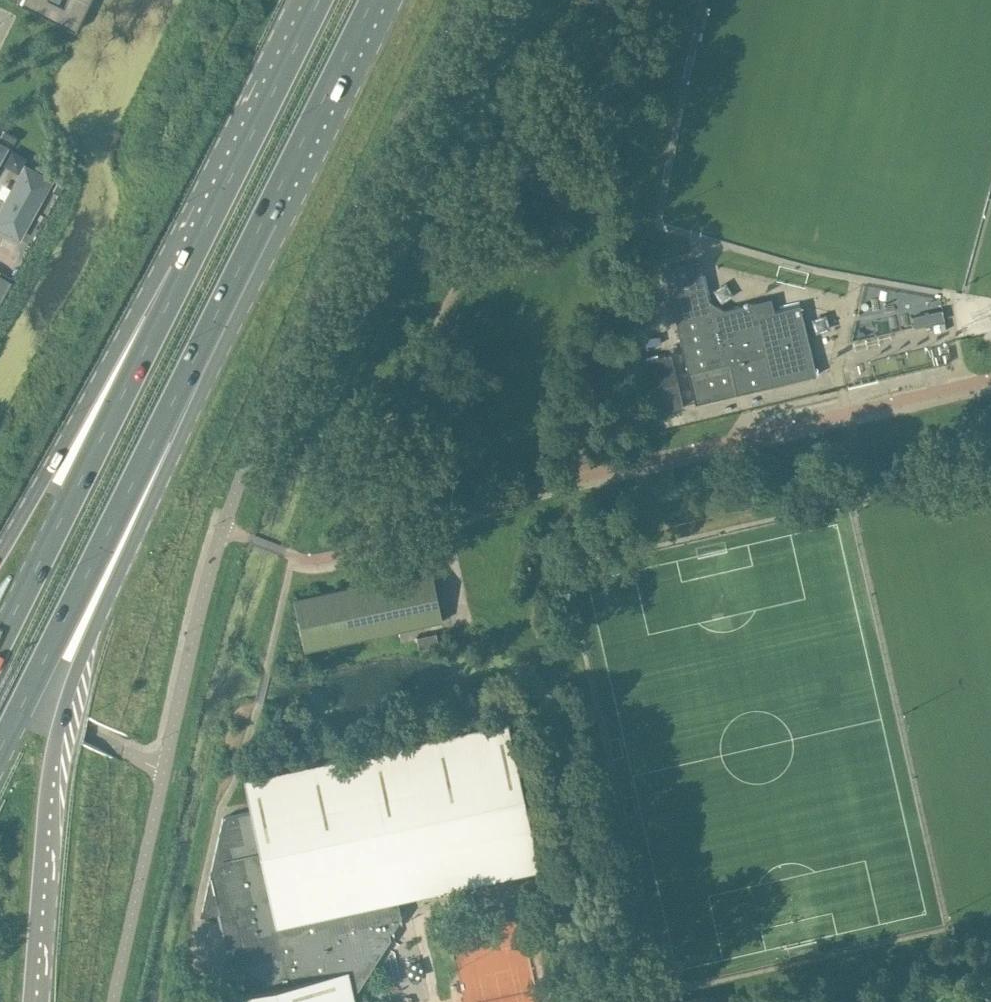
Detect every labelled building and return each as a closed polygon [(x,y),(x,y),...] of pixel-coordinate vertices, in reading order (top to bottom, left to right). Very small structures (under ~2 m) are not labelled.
[(75,32),(90,1),(88,0),(66,0),(63,6),(51,0),(17,0),(16,2),(75,32)] [(4,130),(0,136),(14,143),(17,137),(4,130)] [(19,237),(51,179),(24,165),(0,209),(0,227),(19,237)] [(60,176),(53,189),(59,193),(66,179),(65,179),(60,176)] [(663,269),(695,403),(816,374),(800,304),(757,314),(754,301),(723,309),(708,300),(699,260),(663,269)] [(912,316),(914,326),(944,320),(942,309),(912,316)] [(670,353),(640,360),(652,413),(683,406),(670,353)] [(293,597),(305,650),(442,620),(431,568),(293,597)] [(351,986),(356,985),(373,959),(372,953),(378,951),(377,945),(383,944),(387,937),(386,931),(392,930),(401,916),(397,898),(471,882),(538,867),(532,844),(505,721),(245,778),(252,810),(223,817),(202,910),(221,914),(231,958),(240,955),(241,959),(246,962),(248,961),(255,991),(204,1001),(354,1001),(351,986)]
